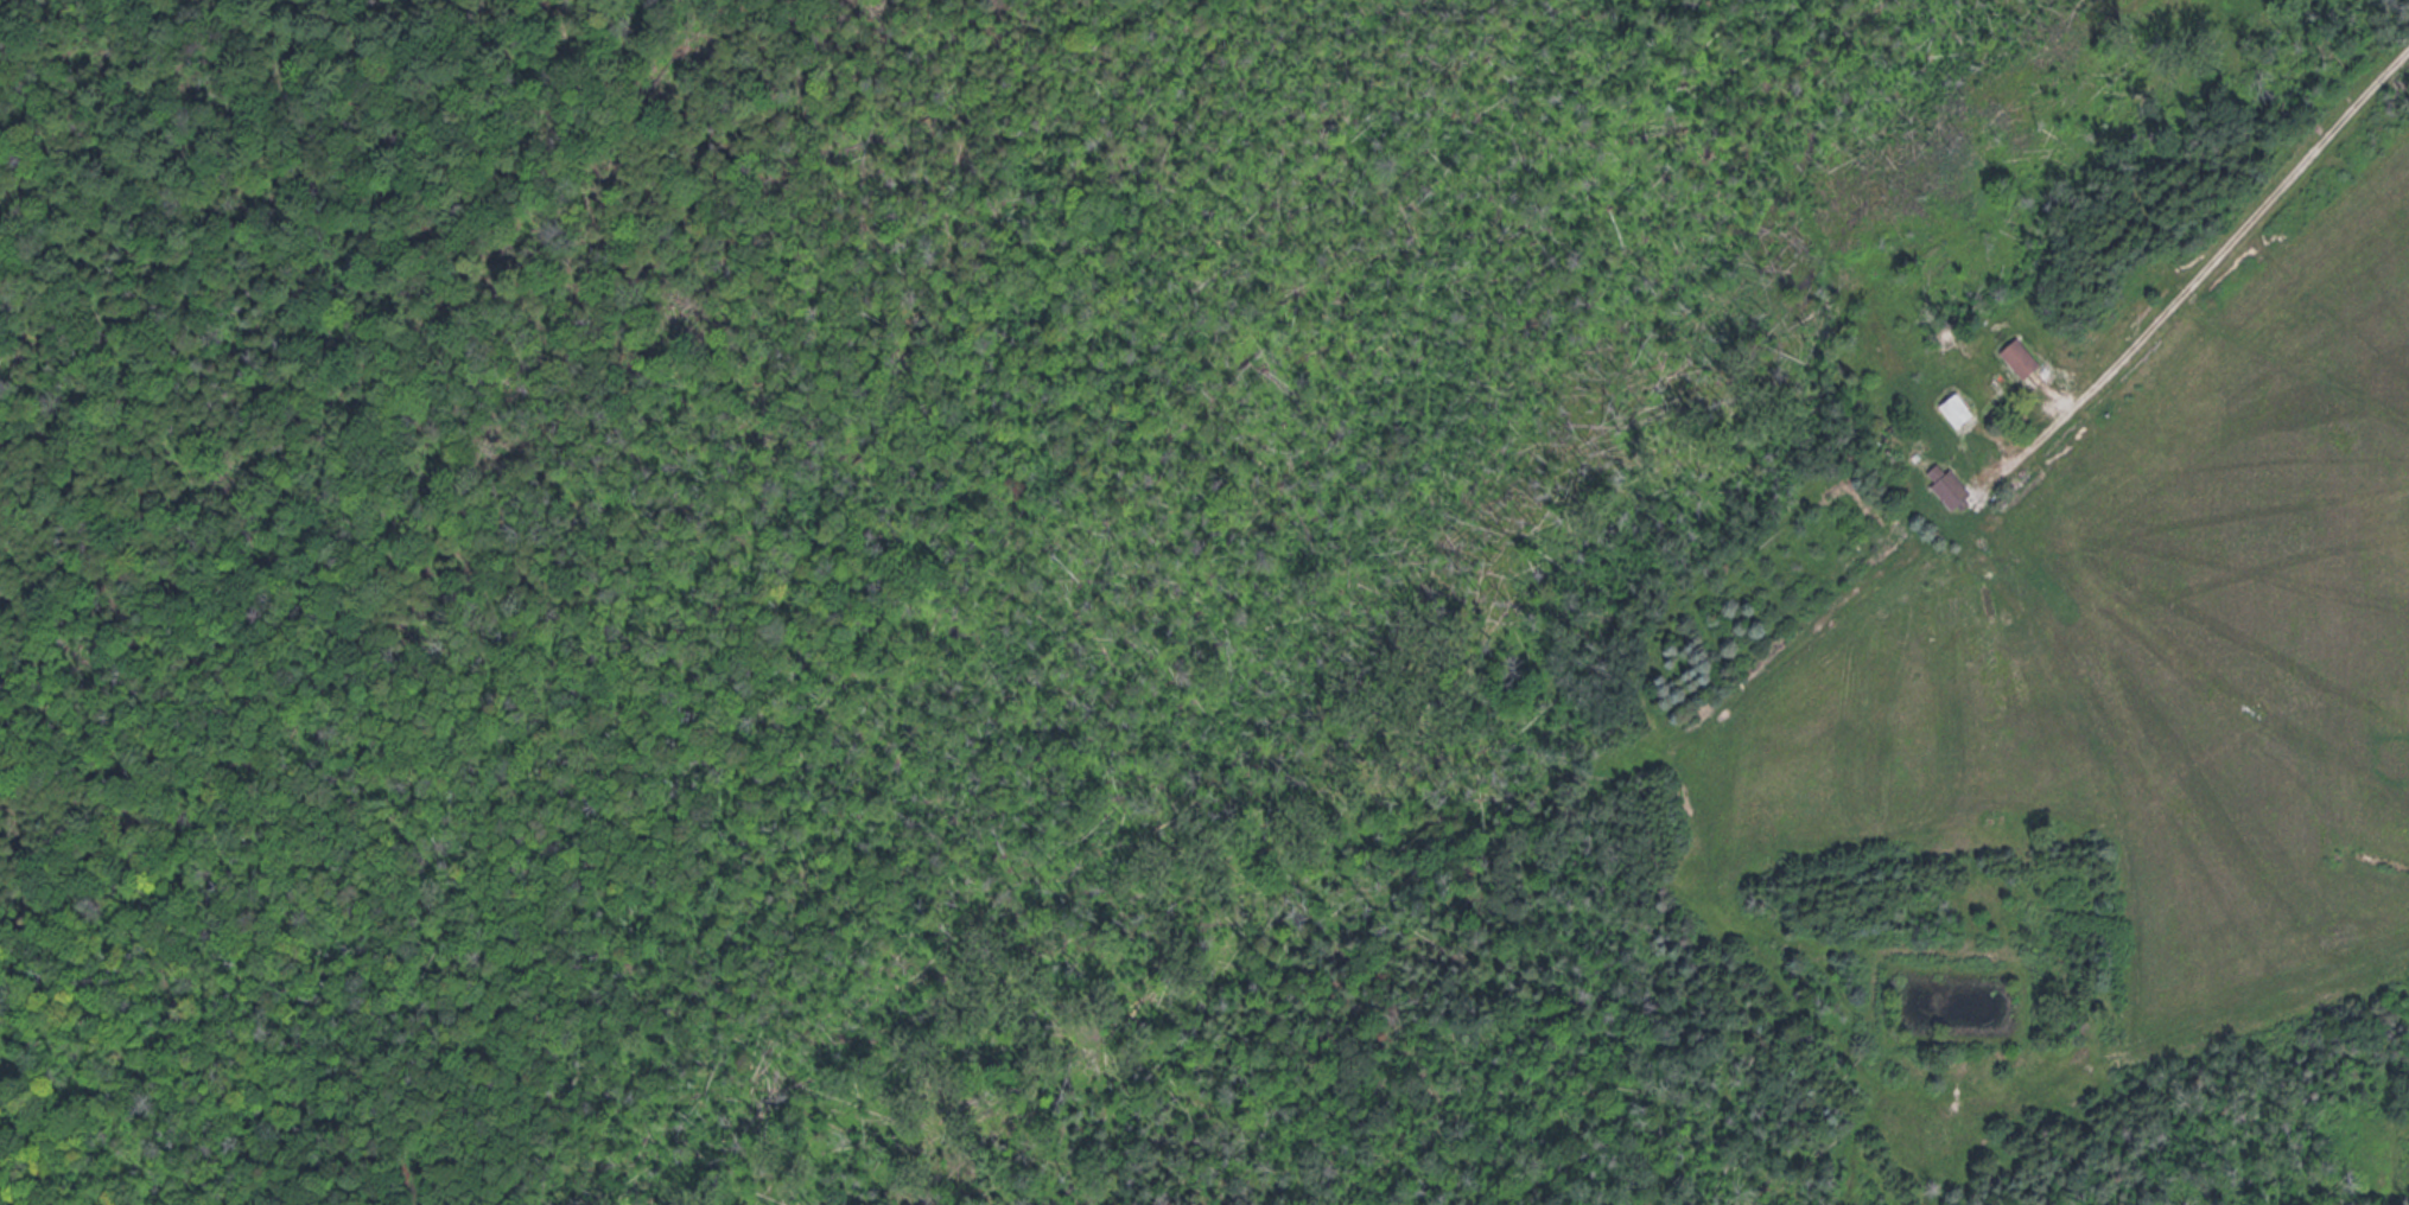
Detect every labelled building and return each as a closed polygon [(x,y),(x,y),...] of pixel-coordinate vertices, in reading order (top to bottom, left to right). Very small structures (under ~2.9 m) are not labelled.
[(2039,362),(2014,336),(1998,351),(2022,377),(2039,362)] [(1936,404),(1954,426),(1972,412),(1954,390),(1936,404)] [(1969,491),(1937,459),(1924,472),(1933,480),(1927,485),(1952,509),(1969,491)]
